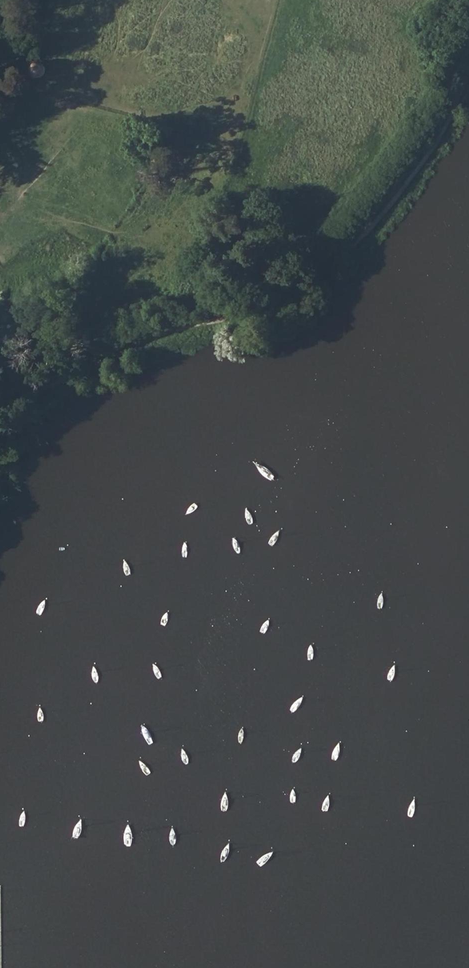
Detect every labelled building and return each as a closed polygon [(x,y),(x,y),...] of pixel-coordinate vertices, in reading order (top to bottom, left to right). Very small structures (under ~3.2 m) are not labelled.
[(29,69),(29,72),(30,74),(31,76),(33,78),(36,79),(39,79),(42,78),(44,76),(45,73),(46,70),(45,66),(43,64),(41,62),(37,62),(34,62),(32,64),(31,64),(30,67),(29,69)]
